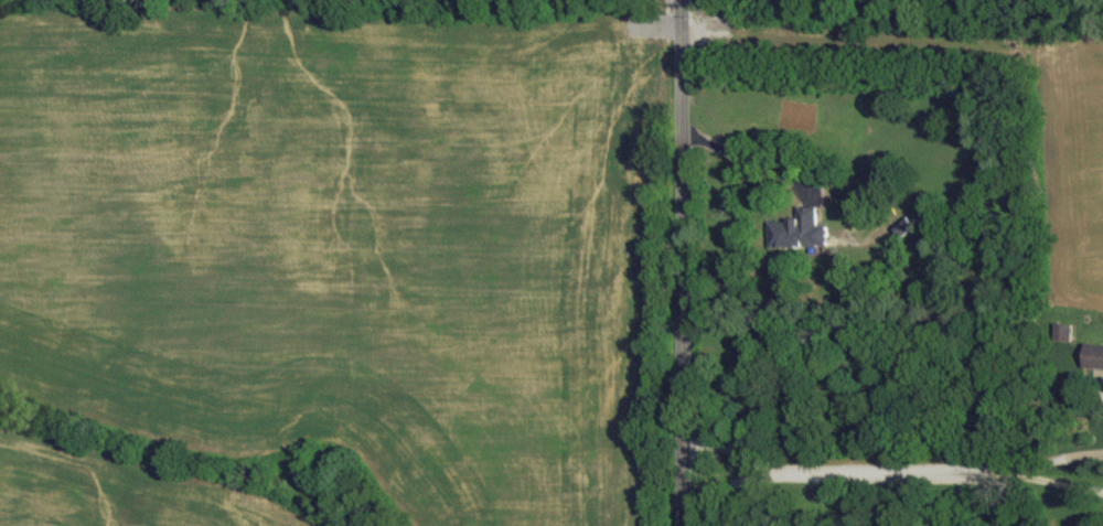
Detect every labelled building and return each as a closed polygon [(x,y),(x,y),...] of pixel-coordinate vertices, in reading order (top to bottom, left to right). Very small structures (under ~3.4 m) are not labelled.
[(818,206),(799,207),(799,220),(770,221),(771,248),(828,247),(828,227),(819,227),(818,206)] [(1055,340),(1073,341),(1074,324),(1056,323),(1055,340)] [(1087,342),(1083,366),(1102,369),(1102,345),(1087,342)]
